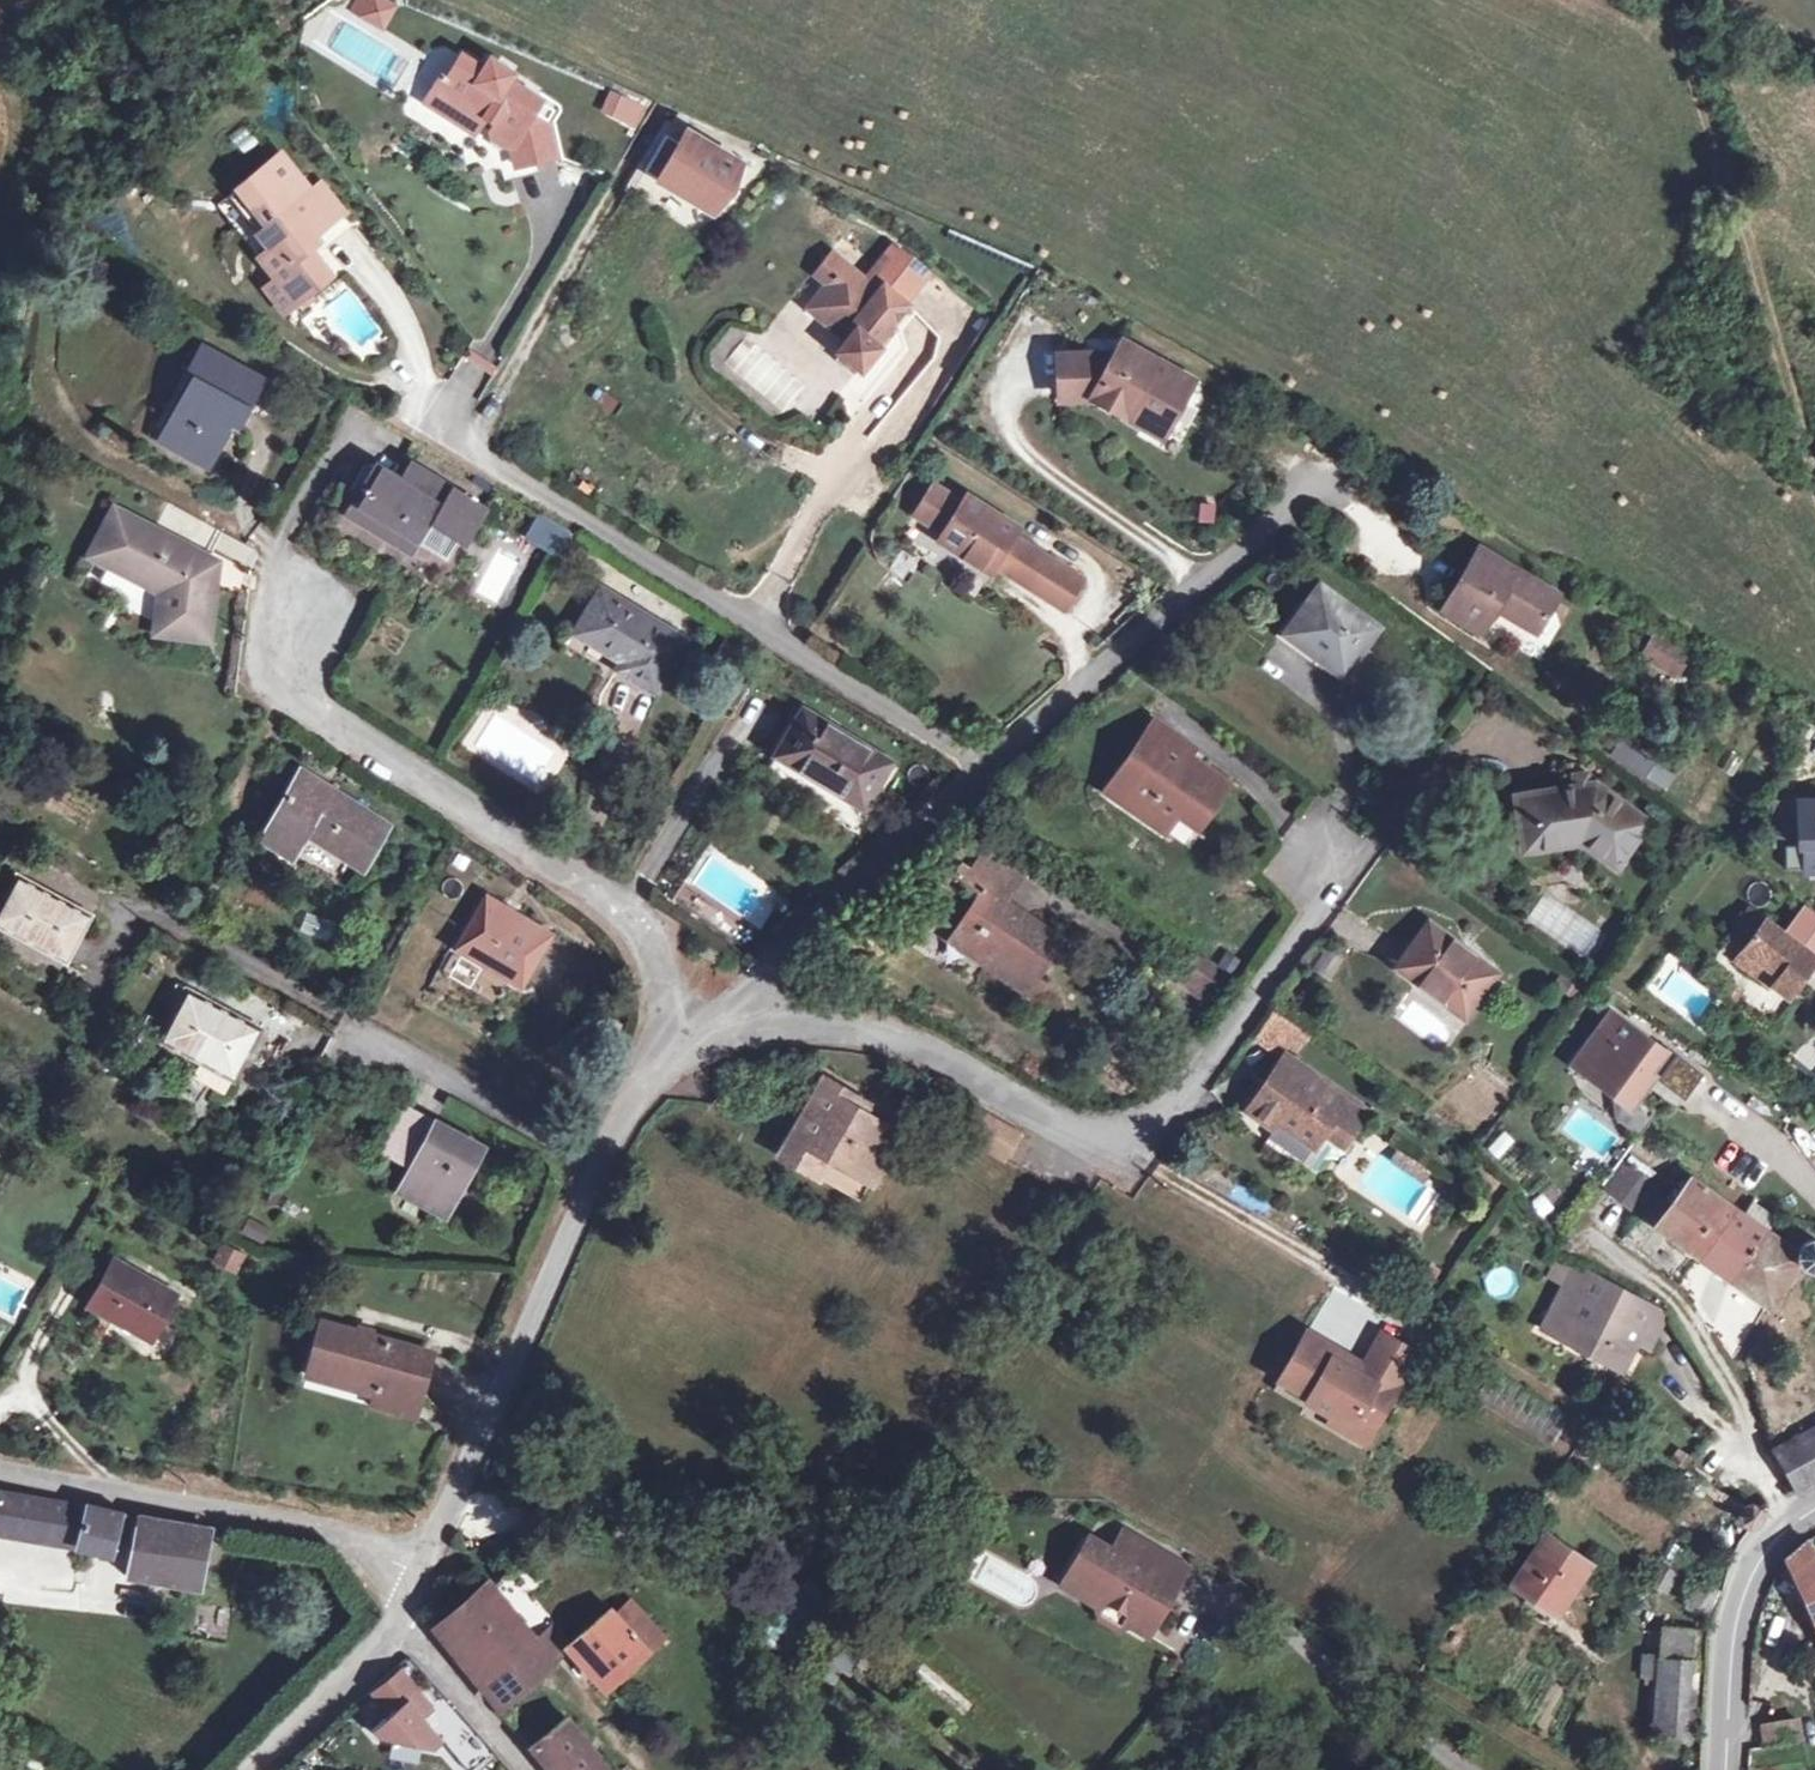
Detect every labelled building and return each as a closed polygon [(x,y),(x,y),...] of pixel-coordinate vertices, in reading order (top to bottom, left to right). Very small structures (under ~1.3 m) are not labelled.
[(361,15),(382,27),(394,6),(383,0),(370,0),(361,15)] [(438,80),(423,104),(452,122),(458,112),(480,125),(483,119),(493,124),(489,131),(491,140),(502,147),(511,145),(517,165),(554,156),(546,121),(552,110),(507,81),(511,75),(487,61),(482,71),(459,57),(443,83),(438,80)] [(641,105),(614,94),(604,115),(630,127),(641,105)] [(473,135),(480,125),(458,112),(452,122),(473,135)] [(681,143),(665,135),(645,170),(710,210),(727,204),(727,185),(738,163),(686,133),(681,143)] [(279,154),(227,196),(269,249),(258,257),(276,279),(288,294),(303,281),(311,290),(329,275),(305,244),(342,212),(319,184),(309,192),(279,154)] [(895,247),(889,256),(922,283),(929,274),(895,247)] [(834,255),(817,275),(829,284),(846,265),(834,255)] [(829,284),(809,309),(847,340),(837,352),(860,371),(879,347),(874,343),(907,305),(904,303),(922,283),(889,256),(867,281),(846,265),(829,284)] [(283,312),(311,290),(303,281),(288,294),(276,279),(264,288),(283,312)] [(1123,346),(1119,353),(1136,364),(1141,357),(1123,346)] [(197,373),(161,437),(207,463),(230,423),(239,427),(264,384),(198,347),(187,366),(197,373)] [(1115,358),(1060,361),(1062,399),(1094,397),(1143,424),(1151,411),(1168,421),(1189,383),(1141,357),(1136,364),(1119,353),(1115,358)] [(1151,411),(1143,424),(1161,434),(1168,421),(1151,411)] [(376,468),(349,512),(388,537),(394,527),(420,543),(445,558),(461,532),(467,536),(482,510),(412,466),(401,483),(376,468)] [(932,486),(914,514),(942,532),(938,539),(988,572),(993,564),(1011,575),(1023,556),(1016,552),(1022,543),(1011,536),(1015,528),(966,495),(960,503),(932,486)] [(222,532),(170,504),(160,523),(212,551),(222,532)] [(115,508),(91,554),(161,590),(157,630),(207,637),(214,586),(204,584),(205,567),(198,564),(204,555),(115,508)] [(539,514),(524,537),(556,556),(570,533),(539,514)] [(394,527),(388,537),(415,553),(420,543),(394,527)] [(570,533),(556,556),(569,564),(583,541),(570,533)] [(1047,558),(1022,543),(1016,552),(1023,556),(1011,575),(1029,587),(1047,558)] [(1479,546),(1442,608),(1481,632),(1496,608),(1536,632),(1558,594),(1479,546)] [(915,562),(893,552),(882,573),(904,584),(915,562)] [(1081,579),(1047,558),(1029,587),(1063,609),(1081,579)] [(1319,584),(1287,629),(1322,653),(1319,658),(1343,676),(1378,627),(1319,584)] [(602,590),(574,632),(609,653),(613,646),(626,655),(617,669),(652,690),(683,639),(602,590)] [(1686,655),(1657,637),(1645,654),(1675,673),(1686,655)] [(745,650),(730,639),(719,655),(736,664),(745,650)] [(804,710),(783,745),(799,755),(793,764),(862,807),(888,764),(804,710)] [(1128,793),(1122,801),(1165,831),(1179,810),(1198,824),(1223,789),(1184,761),(1190,755),(1151,727),(1131,755),(1147,766),(1128,793)] [(1664,787),(1672,772),(1618,744),(1610,758),(1664,787)] [(783,745),(777,754),(793,764),(799,755),(783,745)] [(1131,755),(1112,783),(1128,793),(1147,766),(1131,755)] [(1575,788),(1517,797),(1524,849),(1566,843),(1565,838),(1581,836),(1581,841),(1605,858),(1619,838),(1631,846),(1648,824),(1594,784),(1589,786),(1587,772),(1573,774),(1575,788)] [(299,776),(261,841),(290,859),(304,834),(363,868),(386,825),(299,776)] [(1773,846),(1799,845),(1798,801),(1772,801),(1773,846)] [(1799,845),(1813,845),(1813,869),(1814,869),(1814,801),(1798,801),(1799,845)] [(1619,838),(1605,858),(1617,866),(1631,846),(1619,838)] [(982,894),(951,940),(1025,992),(1061,940),(1004,900),(1020,875),(987,852),(969,877),(965,883),(982,894)] [(965,883),(969,877),(960,871),(956,877),(965,883)] [(0,907),(0,924),(65,960),(89,915),(17,875),(0,907)] [(486,896),(456,948),(521,987),(550,933),(486,896)] [(1728,938),(1743,949),(1734,961),(1771,988),(1773,985),(1788,996),(1814,961),(1814,912),(1807,907),(1800,919),(1813,929),(1800,947),(1749,910),(1728,938)] [(1430,924),(1398,967),(1464,1018),(1497,975),(1467,952),(1463,958),(1454,951),(1458,946),(1430,924)] [(706,942),(699,953),(717,966),(723,955),(706,942)] [(1467,952),(1458,946),(1454,951),(1463,958),(1467,952)] [(1326,948),(1313,967),(1330,980),(1343,959),(1326,948)] [(1239,961),(1226,953),(1219,964),(1232,971),(1239,961)] [(1195,956),(1176,982),(1212,1007),(1230,980),(1195,956)] [(1742,990),(1730,981),(1721,991),(1735,1001),(1742,990)] [(187,988),(159,1037),(232,1078),(260,1029),(187,988)] [(1273,1012),(1254,1038),(1284,1060),(1285,1058),(1289,1060),(1306,1035),(1273,1012)] [(1611,1012),(1598,1029),(1611,1038),(1623,1021),(1611,1012)] [(1598,1029),(1575,1062),(1594,1076),(1590,1080),(1611,1096),(1614,1092),(1632,1105),(1646,1086),(1640,1081),(1647,1073),(1684,1101),(1704,1075),(1666,1047),(1663,1051),(1623,1021),(1611,1038),(1598,1029)] [(1284,1060),(1249,1110),(1273,1127),(1278,1120),(1314,1146),(1324,1131),(1331,1122),(1350,1134),(1365,1112),(1289,1060),(1285,1058),(1284,1060)] [(825,1079),(779,1155),(810,1173),(822,1153),(829,1157),(861,1177),(890,1131),(862,1114),(847,1106),(852,1096),(825,1079)] [(867,1104),(852,1096),(847,1106),(862,1114),(867,1104)] [(413,1165),(435,1122),(408,1108),(385,1150),(413,1165)] [(1278,1120),(1273,1127),(1267,1136),(1303,1161),(1314,1146),(1278,1120)] [(413,1165),(399,1189),(444,1215),(481,1147),(435,1122),(413,1165)] [(1331,1122),(1324,1131),(1343,1144),(1350,1134),(1331,1122)] [(822,1153),(810,1173),(817,1177),(829,1157),(822,1153)] [(1622,1161),(1603,1187),(1639,1215),(1657,1189),(1622,1161)] [(1691,1178),(1655,1225),(1699,1256),(1734,1210),(1691,1178)] [(1752,1201),(1741,1215),(1765,1233),(1775,1218),(1752,1201)] [(1734,1210),(1699,1256),(1732,1280),(1765,1233),(1741,1215),(1734,1210)] [(269,1228),(253,1219),(247,1230),(264,1240),(269,1228)] [(1732,1280),(1768,1305),(1797,1262),(1802,1267),(1810,1271),(1814,1270),(1814,1241),(1813,1240),(1803,1242),(1798,1248),(1795,1255),(1765,1233),(1732,1280)] [(242,1254),(221,1244),(213,1260),(234,1271),(242,1254)] [(1549,1275),(1565,1284),(1570,1286),(1582,1266),(1560,1254),(1549,1275)] [(113,1260),(88,1303),(113,1317),(114,1314),(153,1335),(176,1295),(113,1260)] [(1565,1284),(1543,1328),(1598,1357),(1605,1344),(1627,1357),(1637,1340),(1648,1346),(1651,1341),(1644,1326),(1655,1306),(1582,1266),(1570,1286),(1565,1284)] [(1432,1278),(1418,1268),(1409,1279),(1412,1282),(1423,1289),(1432,1278)] [(1655,1306),(1644,1326),(1651,1341),(1667,1312),(1655,1306)] [(318,1321),(302,1370),(370,1391),(383,1395),(386,1385),(427,1397),(438,1358),(318,1321)] [(1337,1350),(1306,1333),(1280,1377),(1310,1395),(1306,1400),(1333,1416),(1337,1410),(1370,1429),(1396,1384),(1361,1364),(1356,1373),(1332,1359),(1337,1350)] [(1380,1333),(1370,1350),(1404,1370),(1414,1353),(1380,1333)] [(1605,1344),(1598,1357),(1621,1370),(1627,1357),(1605,1344)] [(1361,1364),(1337,1350),(1332,1359),(1356,1373),(1361,1364)] [(1404,1370),(1370,1350),(1361,1364),(1396,1384),(1404,1370)] [(370,1391),(366,1403),(420,1420),(427,1397),(386,1385),(383,1395),(370,1391)] [(1337,1410),(1333,1416),(1329,1422),(1363,1442),(1370,1429),(1337,1410)] [(1775,1449),(1777,1452),(1792,1443),(1814,1483),(1814,1428),(1775,1449)] [(1798,1491),(1814,1483),(1792,1443),(1777,1452),(1798,1491)] [(1691,1458),(1678,1449),(1670,1459),(1684,1469),(1691,1458)] [(74,1546),(85,1506),(0,1493),(0,1532),(74,1546)] [(85,1506),(74,1546),(110,1554),(117,1524),(141,1529),(131,1573),(199,1586),(208,1530),(85,1506)] [(1741,1507),(1739,1515),(1740,1522),(1745,1526),(1754,1527),(1757,1523),(1760,1519),(1759,1509),(1757,1507),(1749,1507),(1741,1507)] [(1089,1539),(1061,1584),(1098,1605),(1109,1603),(1127,1613),(1130,1625),(1148,1635),(1171,1595),(1147,1581),(1162,1555),(1123,1531),(1111,1551),(1089,1539)] [(1545,1535),(1512,1585),(1556,1614),(1589,1563),(1545,1535)] [(1786,1558),(1814,1620),(1814,1550),(1808,1540),(1786,1558)] [(1162,1555),(1147,1581),(1171,1595),(1188,1569),(1162,1555)] [(1657,1563),(1647,1582),(1665,1593),(1677,1574),(1657,1563)] [(490,1585),(436,1629),(481,1686),(557,1625),(514,1572),(494,1589),(490,1585)] [(1721,1592),(1699,1581),(1685,1608),(1707,1619),(1721,1592)] [(946,1610),(933,1598),(921,1610),(934,1622),(946,1610)] [(1109,1603),(1098,1605),(1101,1619),(1118,1629),(1130,1625),(1127,1613),(1109,1603)] [(573,1644),(571,1646),(604,1684),(662,1634),(634,1605),(619,1619),(612,1611),(573,1644)] [(557,1625),(481,1686),(495,1705),(571,1646),(573,1644),(557,1625)] [(1658,1679),(1653,1735),(1689,1738),(1698,1631),(1663,1629),(1661,1656),(1658,1679)] [(844,1636),(828,1660),(846,1672),(862,1648),(844,1636)] [(1658,1679),(1661,1656),(1641,1653),(1639,1679),(1658,1679)] [(840,1671),(825,1660),(817,1672),(833,1683),(840,1671)] [(401,1670),(373,1694),(389,1714),(370,1730),(376,1739),(433,1749),(443,1741),(422,1715),(432,1708),(401,1670)] [(1796,1720),(1762,1725),(1765,1745),(1800,1738),(1796,1720)] [(534,1749),(551,1769),(604,1769),(567,1723),(534,1749)]
